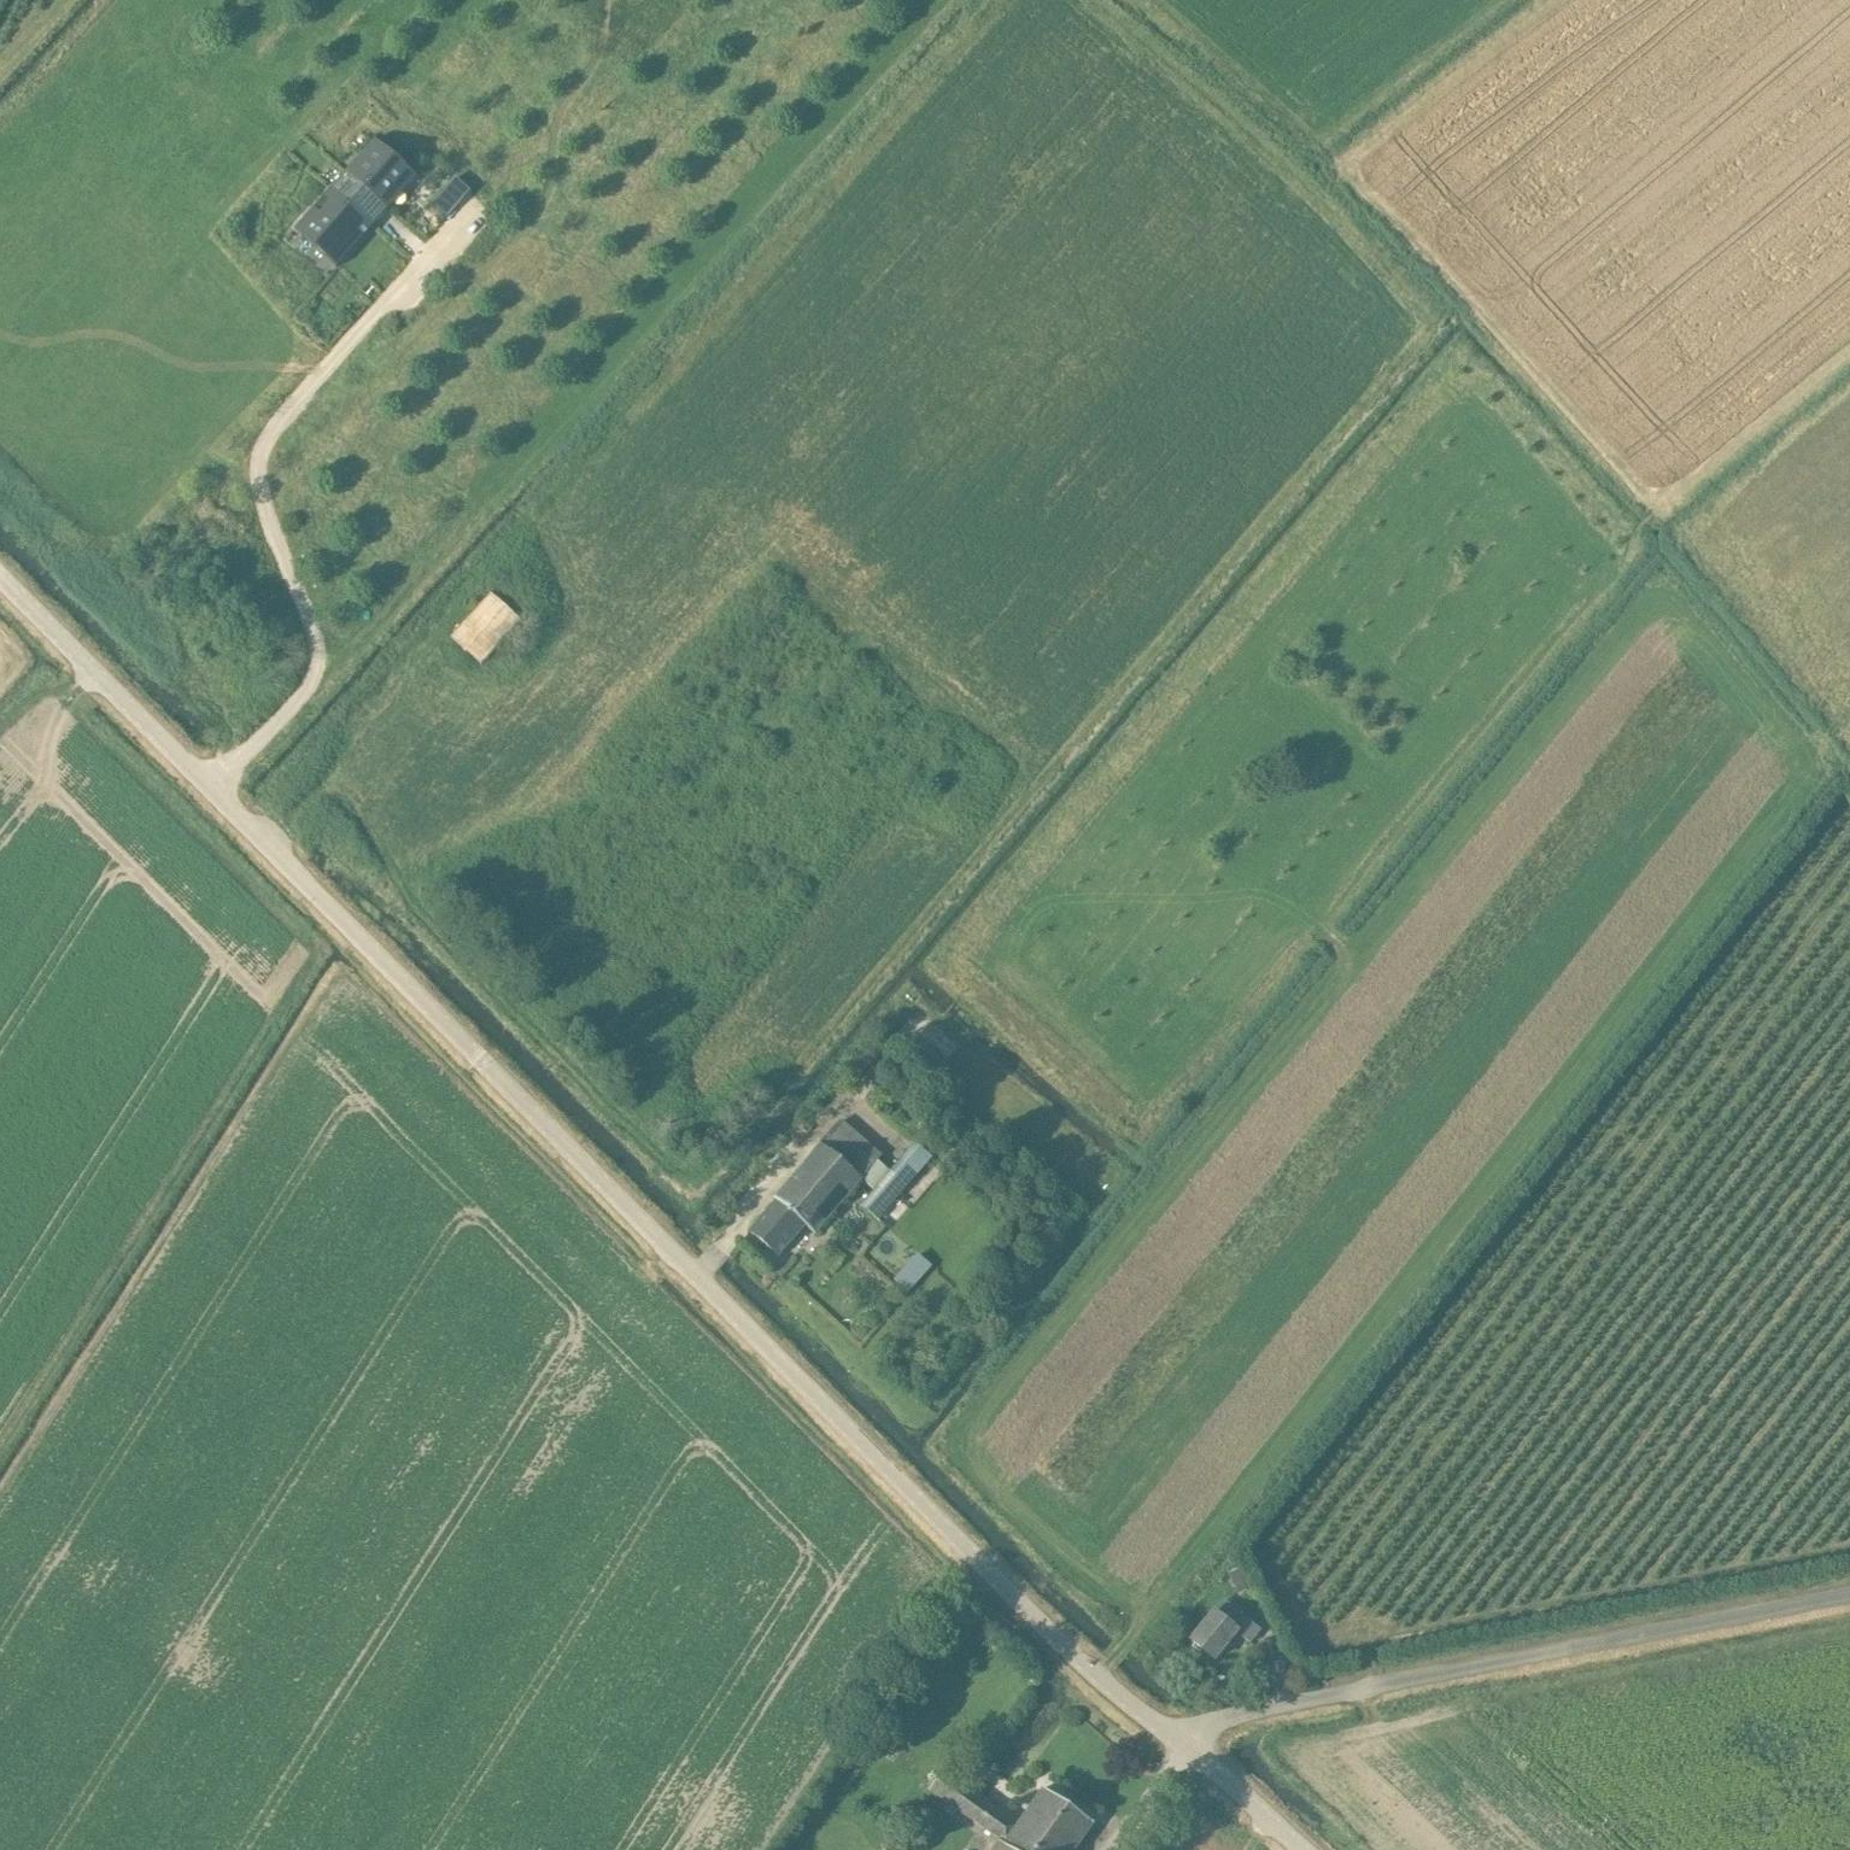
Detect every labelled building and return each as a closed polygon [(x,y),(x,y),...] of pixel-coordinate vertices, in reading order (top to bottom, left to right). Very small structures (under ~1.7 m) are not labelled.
[(294,232),(335,270),(416,180),(374,143),(294,232)] [(446,217),(469,192),(454,179),(432,204),(446,217)] [(451,636),(482,664),(521,621),(490,593),(451,636)] [(872,1167),(831,1131),(772,1199),(775,1202),(749,1232),(779,1257),(805,1227),(814,1234),(872,1167)] [(932,1158),(915,1143),(859,1207),(876,1222),(932,1158)] [(1238,1594),(1250,1588),(1240,1569),(1228,1575),(1238,1594)] [(1259,1630),(1221,1601),(1190,1641),(1214,1660),(1227,1644),(1231,1647),(1240,1636),(1249,1643),(1259,1630)] [(1042,1787),(1016,1823),(940,1770),(927,1789),(999,1839),(991,1849),(1072,1849),(1092,1822),(1042,1787)]
